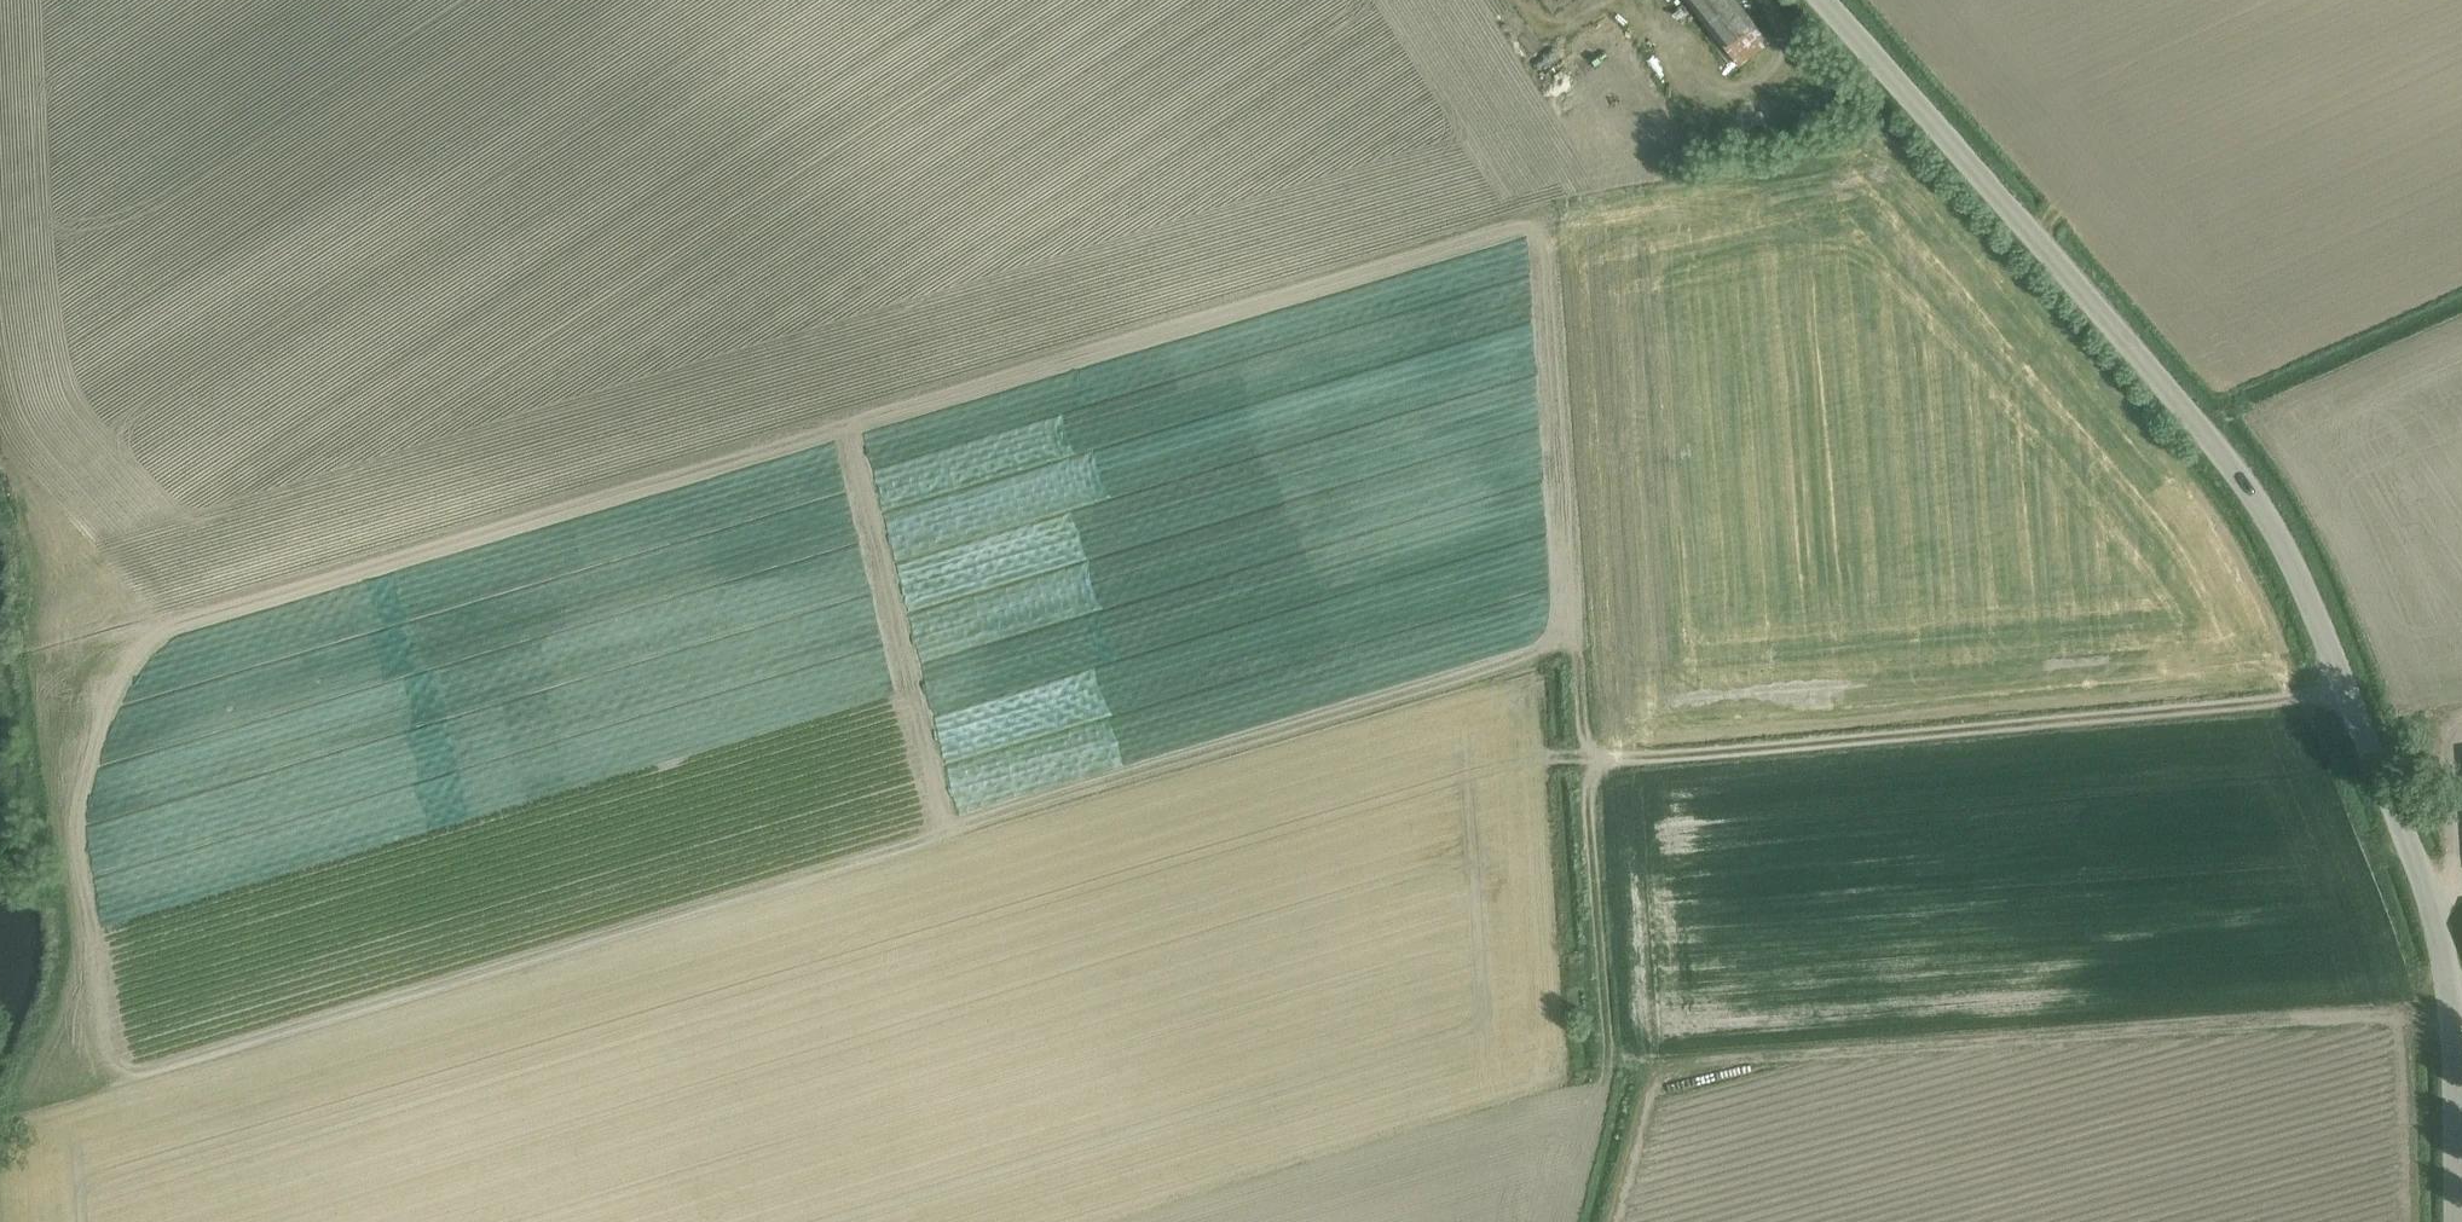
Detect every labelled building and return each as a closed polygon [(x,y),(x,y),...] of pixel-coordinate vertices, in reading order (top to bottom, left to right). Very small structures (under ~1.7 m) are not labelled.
[(1738,63),(1767,40),(1768,39),(1737,0),(1687,0),(1738,63)]
